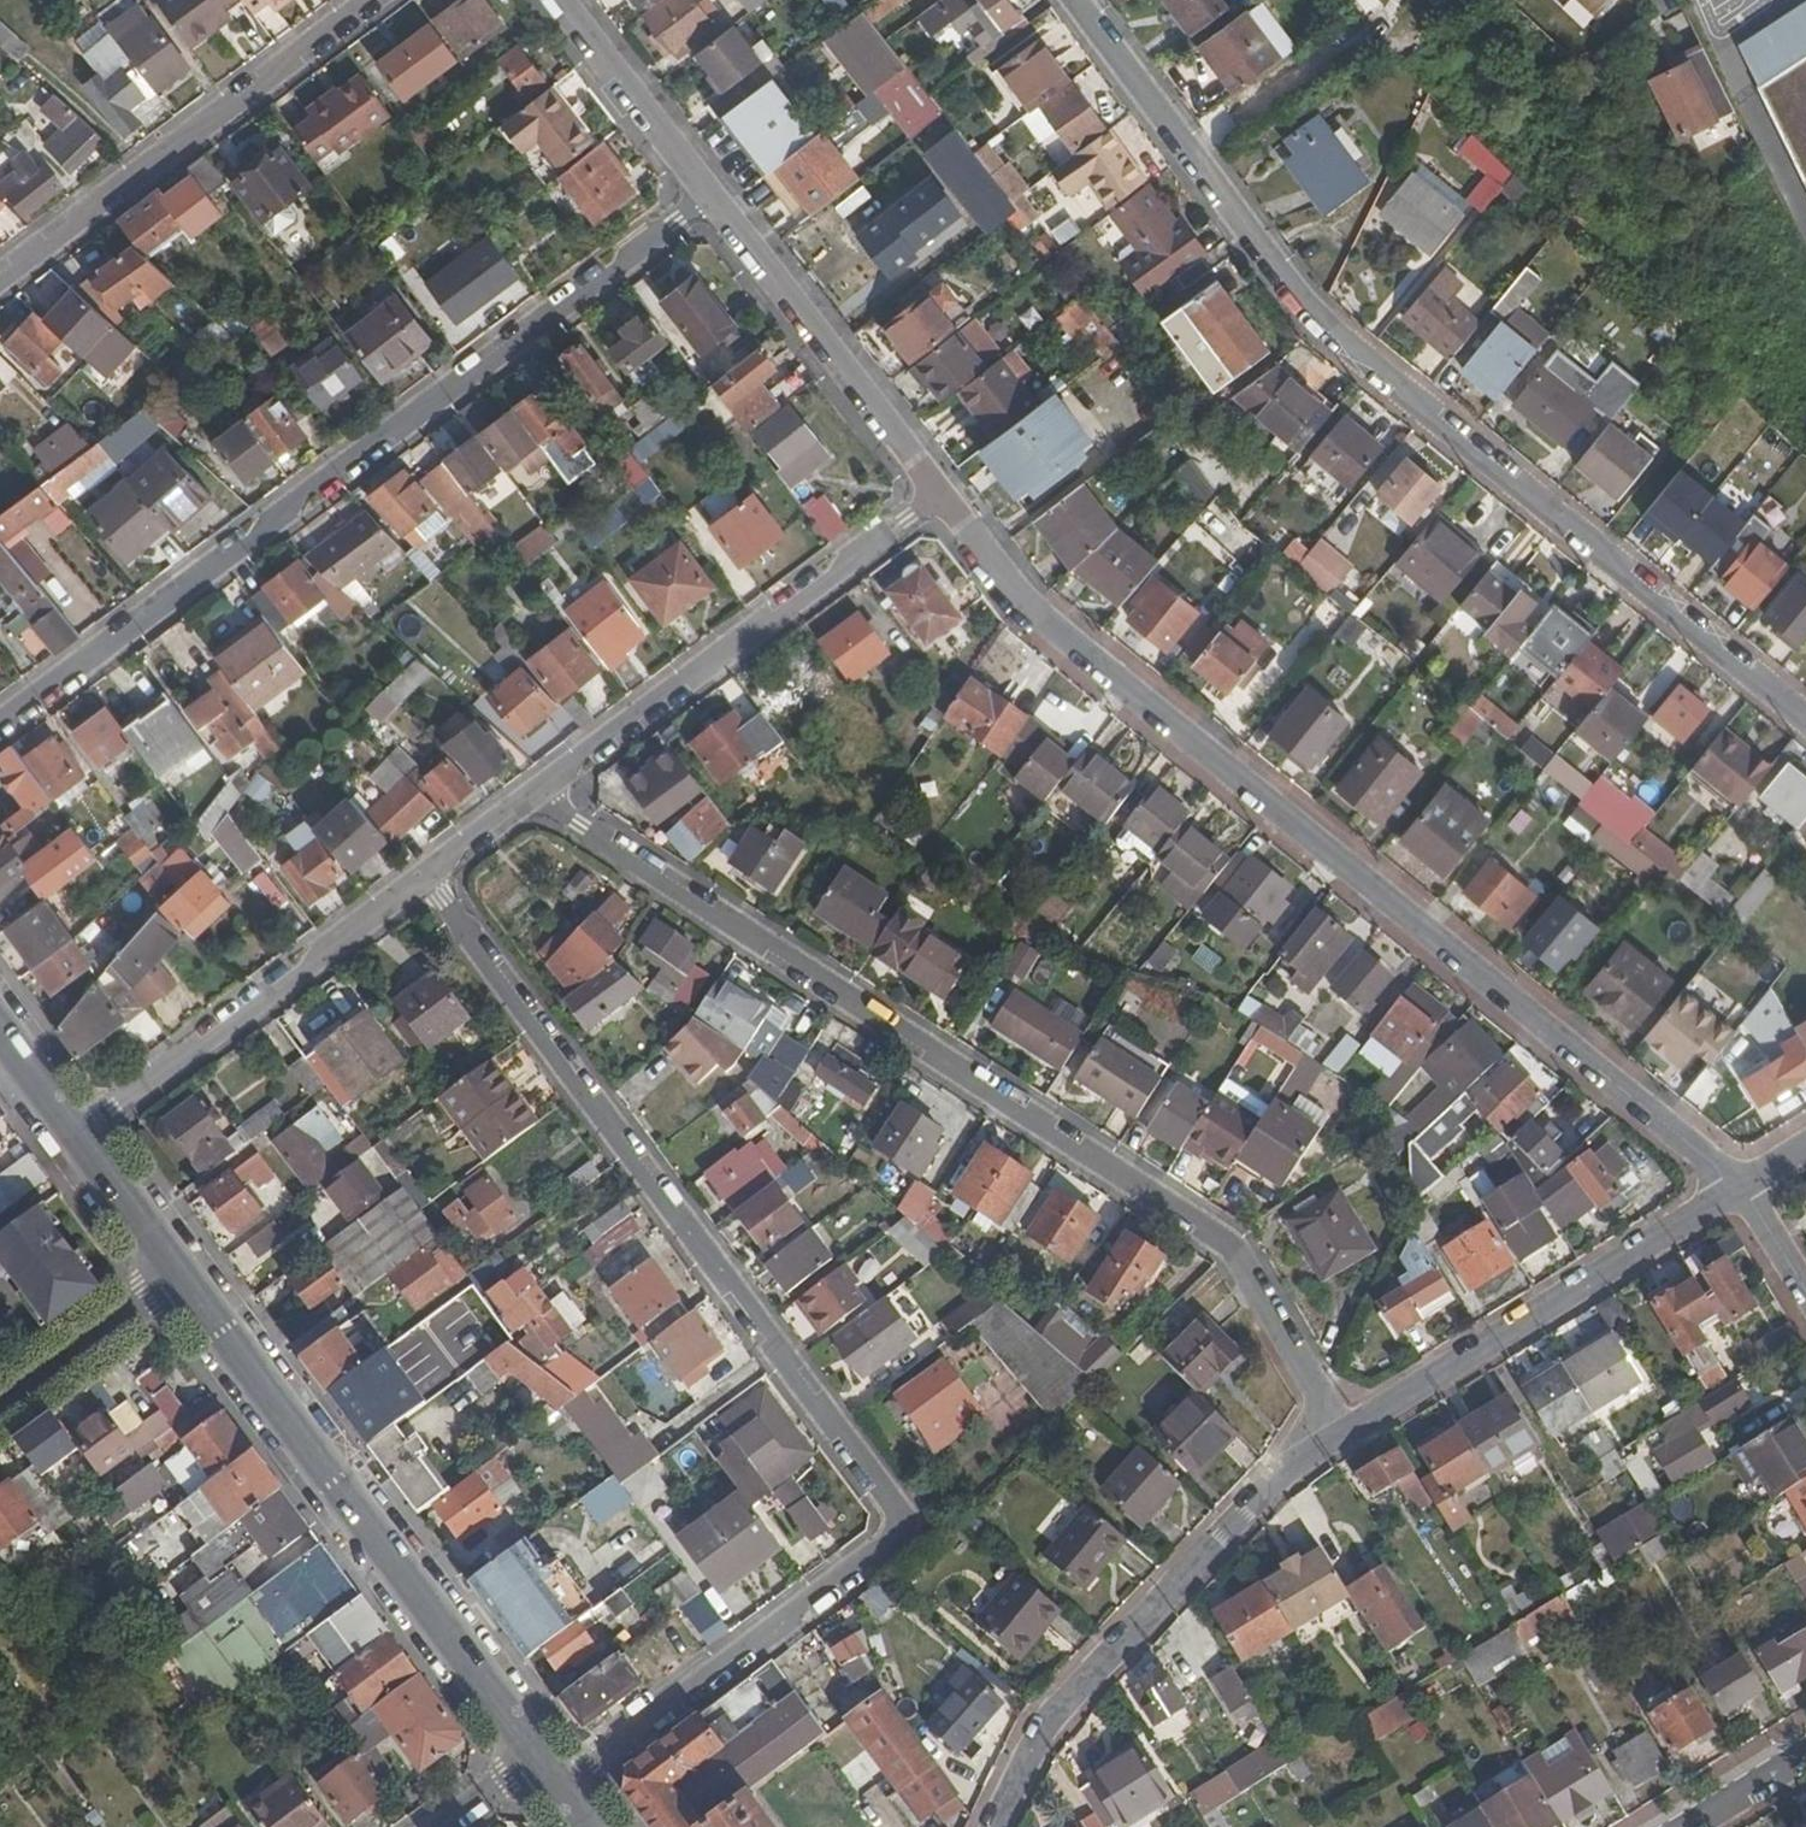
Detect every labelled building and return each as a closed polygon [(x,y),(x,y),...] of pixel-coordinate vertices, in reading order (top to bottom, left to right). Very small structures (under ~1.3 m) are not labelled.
[(187,44),(212,25),(207,18),(221,8),(230,0),(163,0),(157,4),(187,44)] [(254,16),(268,7),(270,9),(282,0),(242,0),(254,16)] [(481,0),(462,0),(434,21),(461,58),(473,49),(477,55),(483,50),(479,44),(502,28),(481,0)] [(681,59),(707,39),(700,31),(718,16),(709,3),(700,10),(693,0),(672,0),(649,17),(681,59)] [(750,14),(767,0),(739,0),(750,14)] [(1028,24),(1009,0),(939,0),(919,15),(935,35),(953,22),(961,34),(969,28),(982,45),(971,53),(977,61),(1028,24)] [(1191,35),(1225,10),(1218,0),(1166,0),(1191,35)] [(1599,11),(1610,0),(1587,0),(1599,11)] [(1737,45),(1758,82),(1805,53),(1805,0),(1737,45)] [(207,18),(212,25),(226,14),(221,8),(207,18)] [(862,9),(844,23),(888,80),(907,66),(902,60),(886,40),(864,10),(862,9)] [(1235,93),(1278,61),(1243,14),(1202,45),(1212,58),(1209,60),(1235,93)] [(117,45),(154,93),(185,69),(149,21),(117,45)] [(455,62),(429,26),(375,65),(402,101),(455,62)] [(732,27),(698,54),(727,91),(709,104),(720,118),(725,114),(772,78),(784,69),(772,54),(761,63),(732,27)] [(18,64),(28,53),(0,28),(0,48),(18,64)] [(145,102),(155,94),(154,93),(117,45),(112,38),(87,57),(99,74),(83,88),(124,138),(140,126),(135,120),(130,113),(145,102)] [(1054,71),(1059,67),(1038,40),(1033,44),(1054,71)] [(1041,104),(1070,82),(1059,67),(1054,71),(1033,44),(999,68),(1032,111),(1041,104)] [(1688,60),(1652,78),(1679,133),(1686,134),(1736,109),(1704,44),(1685,54),(1688,60)] [(500,65),(519,92),(524,98),(518,101),(522,107),(547,89),(519,51),(500,65)] [(907,66),(930,96),(939,89),(912,53),(902,60),(907,66)] [(1758,82),(1805,179),(1805,53),(1758,82)] [(881,85),(918,132),(943,113),(930,96),(907,66),(888,80),(881,85)] [(991,74),(1024,116),(1032,111),(999,68),(991,74)] [(311,120),(294,132),(314,160),(333,147),(351,134),(355,140),(389,113),(359,74),(307,114),(311,120)] [(772,78),(725,114),(770,171),(815,136),(797,112),(809,102),(802,92),(789,101),(772,78)] [(1073,84),(1059,95),(1064,101),(1078,90),(1073,84)] [(1075,150),(1105,128),(1078,90),(1064,101),(1059,95),(1044,107),(1041,104),(1032,111),(1024,116),(1022,118),(1041,145),(1050,138),(1066,160),(1078,152),(1075,150)] [(589,145),(547,91),(502,126),(521,151),(536,141),(557,169),(589,145)] [(524,98),(519,92),(514,96),(518,101),(524,98)] [(69,173),(102,141),(55,97),(43,112),(62,130),(45,149),(69,173)] [(150,109),(145,102),(130,113),(135,120),(150,109)] [(857,104),(841,116),(850,128),(866,116),(857,104)] [(1284,157),(1301,180),(1325,212),(1368,180),(1317,112),(1285,136),(1295,149),(1284,157)] [(1066,160),(1053,170),(1069,190),(1090,175),(1111,204),(1142,181),(1107,130),(1078,152),(1066,160)] [(765,175),(802,222),(858,179),(821,131),(815,136),(770,171),(765,175)] [(338,153),(355,140),(351,134),(333,147),(338,153)] [(944,145),(965,172),(981,162),(974,153),(959,134),(944,145)] [(1485,177),(1465,199),(1479,213),(1500,190),(1512,175),(1472,136),(1458,153),(1485,177)] [(633,194),(597,147),(559,176),(594,222),(633,194)] [(974,153),(981,162),(1010,199),(1021,191),(1007,171),(1004,174),(983,147),(974,153)] [(263,162),(236,182),(234,184),(262,222),(267,218),(272,223),(278,218),(283,224),(294,216),(286,204),(309,187),(281,150),(263,162)] [(6,196),(23,216),(60,188),(43,167),(39,170),(24,152),(10,163),(17,172),(0,186),(0,185),(0,200),(6,196)] [(231,175),(236,182),(263,162),(257,155),(231,175)] [(225,183),(204,156),(186,169),(191,175),(208,196),(225,183)] [(1002,220),(1017,209),(1012,201),(1011,201),(1010,199),(981,162),(965,172),(1002,220)] [(163,196),(158,190),(117,220),(141,252),(182,222),(191,233),(213,218),(220,212),(208,196),(191,175),(163,196)] [(1386,209),(1432,249),(1459,214),(1412,175),(1386,209)] [(1512,175),(1500,190),(1515,204),(1527,190),(1512,175)] [(912,249),(921,243),(951,220),(949,218),(955,214),(942,196),(943,194),(931,180),(861,233),(891,272),(915,254),(912,249)] [(1128,269),(1149,297),(1171,281),(1178,275),(1203,257),(1208,253),(1187,225),(1181,228),(1147,184),(1111,211),(1145,257),(1128,269)] [(1068,220),(1047,230),(1056,247),(1077,237),(1068,220)] [(488,238),(496,248),(508,238),(501,228),(488,238)] [(925,248),(921,243),(912,249),(915,254),(916,255),(925,248)] [(145,257),(133,248),(101,271),(105,277),(97,283),(117,309),(145,288),(153,298),(173,283),(145,257)] [(1178,275),(1187,289),(1212,271),(1203,257),(1178,275)] [(479,283),(461,259),(425,286),(454,325),(500,291),(489,276),(479,283)] [(1544,272),(1531,260),(1493,307),(1506,318),(1544,272)] [(1444,267),(1405,311),(1454,354),(1478,326),(1448,298),(1462,282),(1444,267)] [(1178,275),(1171,281),(1181,294),(1187,289),(1178,275)] [(701,357),(734,331),(693,276),(659,302),(701,357)] [(1216,389),(1272,348),(1220,279),(1165,319),(1216,389)] [(137,347),(75,290),(45,322),(64,339),(88,360),(108,379),(137,347)] [(887,324),(915,359),(954,330),(927,294),(887,324)] [(1106,353),(1120,342),(1110,328),(1108,326),(1083,294),(1066,307),(1088,335),(1090,333),(1106,353)] [(398,299),(346,338),(380,382),(432,345),(398,299)] [(45,322),(35,313),(7,344),(26,362),(35,370),(49,384),(62,370),(48,356),(64,339),(45,322)] [(1507,318),(1465,368),(1497,396),(1539,346),(1507,318)] [(286,345),(269,319),(254,330),(271,356),(286,345)] [(1110,328),(1120,342),(1132,332),(1123,319),(1110,328)] [(628,340),(609,354),(624,374),(631,369),(643,386),(659,374),(646,357),(663,344),(649,324),(642,329),(635,320),(621,330),(628,340)] [(910,370),(937,404),(983,370),(982,367),(1001,353),(976,321),(910,370)] [(322,407),(359,379),(331,340),(293,368),(322,407)] [(579,346),(560,360),(601,416),(621,401),(601,375),(606,370),(599,362),(594,366),(579,346)] [(745,434),(807,387),(796,372),(767,395),(764,390),(761,392),(756,385),(773,372),(757,351),(711,388),(745,434)] [(204,367),(212,377),(227,366),(219,355),(204,367)] [(983,421),(995,438),(1037,404),(1001,358),(959,390),(976,412),(982,408),(988,417),(983,421)] [(1253,380),(1231,395),(1226,401),(1292,461),(1338,409),(1281,361),(1273,367),(1253,380)] [(35,370),(26,362),(23,366),(32,374),(35,370)] [(1639,385),(1613,364),(1585,397),(1592,403),(1593,402),(1612,418),(1639,385)] [(1517,403),(1563,440),(1592,403),(1585,397),(1545,366),(1517,403)] [(195,390),(212,377),(204,367),(187,379),(195,390)] [(704,389),(698,381),(693,385),(699,393),(704,389)] [(245,422),(274,461),(304,439),(295,427),(311,415),(294,389),(277,401),(276,399),(245,422)] [(995,438),(983,447),(1022,497),(1094,440),(1055,391),(1037,404),(995,438)] [(535,394),(515,409),(541,445),(553,437),(570,460),(577,454),(584,464),(591,458),(554,407),(548,412),(535,394)] [(145,410),(182,444),(193,432),(159,400),(145,410)] [(621,401),(601,416),(608,425),(628,409),(621,401)] [(490,428),(472,404),(459,414),(477,437),(480,435),(490,428)] [(661,424),(647,405),(636,414),(650,432),(661,424)] [(826,458),(787,408),(755,432),(782,467),(777,472),(789,488),(826,458)] [(976,412),(983,421),(988,417),(982,408),(976,412)] [(684,425),(675,413),(661,424),(650,432),(633,445),(627,450),(636,462),(684,425)] [(549,461),(537,446),(535,448),(509,414),(490,428),(480,435),(506,470),(519,460),(530,474),(549,461)] [(1352,414),(1318,454),(1319,454),(1352,482),(1353,483),(1387,444),(1352,414)] [(1633,504),(1667,462),(1612,418),(1578,460),(1633,504)] [(244,484),(274,461),(245,422),(214,444),(244,484)] [(93,449),(69,426),(60,436),(68,445),(81,458),(93,449)] [(1183,444),(1192,455),(1218,487),(1234,474),(1200,431),(1196,434),(1183,444)] [(618,438),(627,450),(633,445),(624,433),(618,438)] [(474,440),(446,461),(468,491),(496,470),(474,440)] [(99,444),(93,449),(81,458),(72,465),(54,478),(65,492),(67,491),(74,499),(88,490),(81,480),(110,459),(99,444)] [(81,458),(68,445),(33,479),(41,487),(54,478),(72,465),(81,458)] [(169,528),(172,532),(212,498),(160,449),(125,477),(169,528)] [(1319,454),(1307,468),(1339,496),(1352,482),(1319,454)] [(1192,455),(1175,472),(1205,510),(1221,492),(1218,487),(1192,455)] [(1403,528),(1443,482),(1412,457),(1383,490),(1398,503),(1388,516),(1403,528)] [(495,530),(443,462),(427,475),(478,543),(495,530)] [(1681,468),(1643,511),(1677,538),(1683,530),(1714,494),(1681,468)] [(414,545),(423,536),(413,526),(435,509),(403,474),(369,499),(414,545)] [(169,528),(125,477),(124,476),(84,510),(124,557),(144,540),(149,545),(169,528)] [(41,487),(53,501),(65,492),(54,478),(41,487)] [(656,492),(646,480),(635,488),(645,500),(656,492)] [(1084,485),(1037,521),(1073,570),(1075,568),(1096,548),(1118,525),(1084,485)] [(58,507),(53,501),(41,487),(0,517),(0,538),(3,542),(13,535),(38,517),(43,518),(58,507)] [(1717,489),(1714,494),(1683,530),(1715,557),(1749,516),(1717,489)] [(799,506),(828,545),(847,531),(824,500),(817,505),(811,497),(799,506)] [(740,566),(781,535),(752,498),(711,527),(740,566)] [(620,517),(611,506),(578,530),(587,542),(620,517)] [(1445,508),(1441,513),(1470,536),(1473,531),(1445,508)] [(413,526),(423,536),(424,538),(445,520),(435,509),(413,526)] [(396,544),(367,512),(306,558),(359,606),(370,597),(358,583),(356,585),(351,577),(378,558),(396,544)] [(1752,512),(1749,516),(1715,557),(1711,563),(1724,575),(1757,535),(1763,540),(1772,529),(1752,512)] [(1470,536),(1441,513),(1401,561),(1413,571),(1404,582),(1423,599),(1433,587),(1447,598),(1491,546),(1473,531),(1470,536)] [(558,543),(576,530),(577,529),(568,517),(549,531),(558,543)] [(1118,525),(1096,548),(1075,568),(1120,606),(1159,562),(1118,525)] [(525,567),(558,543),(549,531),(546,527),(512,551),(525,567)] [(32,559),(13,535),(3,542),(23,567),(32,559)] [(1757,535),(1724,575),(1757,602),(1789,562),(1763,540),(1757,535)] [(1316,546),(1303,536),(1288,553),(1300,564),(1316,546)] [(1316,546),(1300,564),(1333,591),(1356,565),(1324,537),(1316,546)] [(27,609),(35,603),(46,595),(36,583),(23,567),(3,542),(0,538),(0,575),(27,609)] [(128,561),(149,545),(144,540),(124,557),(128,561)] [(396,544),(378,558),(386,569),(406,555),(396,544)] [(663,623),(710,587),(678,545),(631,579),(663,623)] [(414,551),(405,560),(426,581),(435,571),(414,551)] [(1498,555),(1488,566),(1515,588),(1522,582),(1525,577),(1498,555)] [(36,583),(47,575),(49,573),(36,557),(32,559),(23,567),(36,583)] [(305,559),(249,598),(262,615),(275,633),(324,600),(343,617),(347,614),(354,620),(362,611),(305,559)] [(1490,618),(1483,626),(1514,650),(1521,641),(1534,626),(1522,616),(1539,595),(1522,582),(1515,588),(1488,566),(1464,597),(1490,618)] [(924,646),(957,621),(919,571),(886,596),(924,646)] [(1133,616),(1167,645),(1199,608),(1160,574),(1141,596),(1146,601),(1133,616)] [(54,604),(55,605),(65,597),(47,575),(36,583),(46,595),(54,604)] [(1771,612),(1804,640),(1805,637),(1805,582),(1800,576),(1771,612)] [(580,638),(595,658),(617,643),(612,636),(632,621),(605,583),(562,615),(571,627),(580,638)] [(43,613),(54,604),(46,595),(35,603),(43,613)] [(1556,676),(1584,642),(1583,641),(1593,629),(1556,599),(1534,626),(1521,641),(1550,665),(1532,688),(1540,695),(1556,676)] [(36,626),(58,652),(80,636),(57,609),(36,626)] [(350,624),(354,620),(347,614),(343,617),(350,624)] [(275,633),(262,615),(242,630),(246,637),(215,660),(221,668),(249,706),(300,666),(275,633)] [(857,617),(819,646),(847,685),(885,657),(857,617)] [(1229,631),(1212,617),(1188,646),(1200,656),(1199,660),(1232,688),(1258,657),(1229,631)] [(1242,617),(1229,631),(1258,657),(1271,642),(1242,617)] [(612,636),(617,643),(637,627),(632,621),(612,636)] [(500,625),(490,634),(505,649),(513,641),(514,640),(500,625)] [(575,642),(580,638),(571,627),(567,631),(575,642)] [(242,630),(210,654),(215,660),(246,637),(242,630)] [(598,671),(575,642),(567,631),(531,660),(527,663),(528,665),(558,702),(598,671)] [(1584,642),(1556,676),(1593,706),(1610,684),(1624,667),(1588,637),(1584,642)] [(513,641),(505,649),(520,665),(524,669),(528,665),(527,663),(531,660),(513,641)] [(520,665),(505,649),(496,657),(512,673),(520,665)] [(396,703),(429,670),(416,658),(383,691),(396,703)] [(839,697),(812,662),(777,688),(788,703),(801,693),(816,715),(839,697)] [(249,706),(221,668),(205,679),(212,688),(184,709),(211,746),(214,744),(226,761),(254,741),(267,758),(280,748),(249,706)] [(523,738),(558,704),(524,669),(488,704),(523,738)] [(972,679),(948,713),(1006,753),(1029,721),(972,679)] [(1682,680),(1656,711),(1687,737),(1713,707),(1682,680)] [(922,748),(952,704),(936,682),(891,743),(909,768),(922,748)] [(1541,703),(1574,720),(1583,701),(1550,684),(1541,703)] [(1648,715),(1610,684),(1593,706),(1574,728),(1611,759),(1648,715)] [(1314,763),(1351,717),(1312,685),(1274,731),(1314,763)] [(204,745),(167,696),(166,696),(171,702),(142,722),(139,717),(137,718),(139,720),(126,731),(160,777),(204,745)] [(171,702),(166,696),(139,717),(142,722),(171,702)] [(1458,717),(1446,732),(1463,746),(1478,729),(1485,719),(1488,716),(1471,703),(1463,696),(1451,711),(1458,717)] [(100,767),(132,744),(107,710),(75,733),(100,767)] [(766,758),(783,746),(761,716),(743,728),(734,715),(690,747),(719,786),(738,773),(742,780),(755,770),(749,764),(763,754),(766,758)] [(1019,769),(1013,778),(1045,803),(1061,783),(1079,761),(1062,747),(1048,735),(1052,730),(1034,715),(1029,721),(1006,753),(1004,756),(1019,769)] [(1496,728),(1485,719),(1478,729),(1488,737),(1496,728)] [(1052,730),(1048,735),(1062,747),(1067,741),(1052,730)] [(462,765),(479,786),(511,762),(495,740),(493,741),(490,737),(486,739),(480,731),(451,754),(462,765)] [(1721,731),(1698,759),(1744,797),(1773,764),(1749,743),(1743,750),(1721,731)] [(1381,818),(1424,767),(1383,735),(1341,785),(1381,818)] [(1525,735),(1516,750),(1539,764),(1548,749),(1525,735)] [(53,740),(24,761),(56,804),(60,809),(89,788),(75,768),(79,766),(69,752),(65,755),(53,740)] [(14,746),(0,756),(0,770),(28,808),(0,828),(0,837),(1,836),(5,840),(11,836),(44,813),(56,804),(24,761),(14,746)] [(423,780),(429,775),(402,748),(390,759),(404,772),(409,767),(423,780)] [(1079,761),(1061,783),(1108,822),(1136,786),(1089,748),(1079,761)] [(1549,765),(1582,792),(1583,793),(1594,779),(1557,749),(1546,762),(1549,765)] [(699,791),(670,753),(657,764),(686,801),(699,791)] [(406,778),(408,777),(404,772),(390,759),(373,776),(390,793),(367,815),(394,841),(433,805),(406,778)] [(1780,803),(1801,821),(1805,814),(1805,773),(1789,759),(1765,789),(1773,797),(1769,802),(1776,807),(1780,803)] [(408,777),(428,797),(431,793),(446,810),(472,790),(448,760),(429,775),(423,780),(409,767),(404,772),(408,777)] [(261,772),(279,792),(289,784),(269,762),(261,772)] [(686,801),(657,764),(627,787),(647,812),(662,819),(686,801)] [(240,771),(229,779),(242,796),(250,785),(240,771)] [(1594,779),(1583,793),(1607,813),(1624,827),(1635,814),(1594,779)] [(902,782),(875,822),(889,832),(916,792),(902,782)] [(1157,782),(1126,820),(1162,850),(1185,821),(1193,812),(1157,782)] [(1447,869),(1483,826),(1442,791),(1405,834),(1447,869)] [(1582,795),(1573,806),(1589,821),(1598,810),(1582,795)] [(688,863),(729,828),(706,799),(665,835),(688,863)] [(316,833),(351,871),(386,839),(352,800),(316,833)] [(60,809),(56,804),(44,813),(51,822),(63,813),(60,809)] [(1607,813),(1594,829),(1616,846),(1629,830),(1624,827),(1607,813)] [(154,814),(134,829),(141,838),(151,831),(161,824),(154,814)] [(341,873),(303,821),(286,834),(301,854),(283,867),(310,903),(328,889),(325,885),(341,873)] [(1162,850),(1160,853),(1209,894),(1216,884),(1235,862),(1185,821),(1162,850)] [(247,870),(264,858),(241,827),(225,840),(247,870)] [(141,838),(134,829),(96,859),(97,860),(104,868),(126,849),(141,838)] [(1616,846),(1648,872),(1661,857),(1635,835),(1629,830),(1616,846)] [(151,831),(141,838),(151,852),(161,844),(151,831)] [(802,848),(783,835),(774,847),(750,831),(729,863),(772,892),(802,848)] [(1805,847),(1790,834),(1767,863),(1776,871),(1783,877),(1788,870),(1787,869),(1805,847)] [(0,837),(0,884),(25,866),(16,854),(21,850),(11,836),(5,840),(1,836),(0,837)] [(151,852),(141,838),(126,849),(137,864),(152,853),(151,852)] [(271,866),(288,854),(277,838),(260,851),(271,866)] [(1722,858),(1705,843),(1681,873),(1717,903),(1727,912),(1741,895),(1712,870),(1722,858)] [(161,844),(151,852),(152,853),(160,863),(161,865),(171,858),(161,844)] [(161,865),(174,882),(181,892),(166,909),(184,927),(220,891),(196,867),(183,849),(171,858),(161,865)] [(1235,862),(1216,884),(1228,893),(1254,861),(1243,851),(1235,862)] [(1467,885),(1516,926),(1541,894),(1492,854),(1467,885)] [(1207,919),(1248,953),(1268,929),(1261,922),(1282,898),(1292,886),(1257,857),(1254,861),(1228,893),(1207,919)] [(160,863),(145,874),(163,897),(174,882),(161,865),(160,863)] [(1776,871),(1767,863),(1741,895),(1727,912),(1734,917),(1737,919),(1776,871)] [(872,950),(890,923),(876,914),(886,898),(842,869),(815,912),(872,950)] [(590,882),(583,874),(563,891),(570,899),(590,882)] [(619,884),(611,876),(605,883),(613,890),(619,884)] [(144,903),(131,890),(105,914),(117,927),(144,903)] [(1584,943),(1599,924),(1565,895),(1529,937),(1559,963),(1579,939),(1584,943)] [(562,950),(592,980),(613,964),(608,959),(622,944),(612,933),(632,913),(616,896),(562,950)] [(1072,912),(1050,896),(1022,932),(1047,942),(1072,912)] [(1288,904),(1282,898),(1261,922),(1268,929),(1288,904)] [(44,900),(8,926),(37,966),(73,939),(44,900)] [(1342,925),(1321,907),(1285,952),(1304,968),(1296,978),(1311,989),(1352,939),(1339,928),(1342,925)] [(922,925),(899,910),(890,923),(872,950),(870,954),(894,969),(896,965),(948,998),(969,965),(918,932),(922,925)] [(129,987),(144,1008),(175,985),(156,959),(180,934),(159,914),(108,969),(129,987)] [(662,971),(654,981),(675,996),(694,966),(698,960),(687,953),(691,948),(655,922),(640,945),(645,949),(640,955),(662,971)] [(201,956),(208,948),(187,932),(180,940),(201,956)] [(73,939),(37,966),(54,990),(77,974),(82,981),(95,970),(73,939)] [(1629,1022),(1669,975),(1626,939),(1587,986),(1629,1022)] [(1198,945),(1188,961),(1210,975),(1221,960),(1198,945)] [(1381,1001),(1377,998),(1398,971),(1369,948),(1338,985),(1367,1008),(1369,1005),(1375,1009),(1381,1001)] [(1028,981),(1032,951),(1014,949),(1010,979),(1028,981)] [(587,1032),(644,989),(615,963),(613,964),(592,980),(564,1000),(587,1032)] [(694,966),(675,996),(683,1003),(703,972),(694,966)] [(109,1000),(125,1021),(127,1024),(145,1010),(144,1008),(129,987),(108,969),(107,970),(121,991),(109,1000)] [(82,981),(89,990),(95,982),(100,976),(95,970),(82,981)] [(398,1003),(407,1016),(422,1037),(426,1042),(471,1009),(441,971),(398,1003)] [(770,1009),(720,978),(694,1019),(743,1051),(770,1009)] [(1763,1098),(1805,1073),(1805,1037),(1805,1035),(1799,1026),(1772,980),(1770,982),(1743,1016),(1779,1056),(1751,1074),(1763,1098)] [(654,981),(646,991),(667,1009),(675,996),(654,981)] [(89,990),(58,1028),(79,1057),(125,1021),(109,1000),(95,982),(89,990)] [(1680,983),(1643,1030),(1681,1060),(1696,1041),(1710,1052),(1732,1025),(1680,983)] [(1403,1000),(1401,998),(1374,1031),(1407,1058),(1396,1070),(1395,1069),(1383,1082),(1384,1083),(1374,1095),(1390,1105),(1390,1104),(1436,1048),(1440,1043),(1430,1034),(1450,1011),(1416,984),(1403,1000)] [(1061,1073),(1083,1039),(1012,993),(990,1027),(1061,1073)] [(1247,996),(1239,1007),(1289,1039),(1302,1023),(1288,1014),(1283,1019),(1247,996)] [(1440,1043),(1436,1048),(1442,1054),(1463,1076),(1451,1087),(1418,1119),(1427,1129),(1471,1086),(1470,1082),(1502,1051),(1465,1011),(1440,1043)] [(355,1098),(403,1062),(368,1015),(319,1050),(355,1098)] [(407,1016),(394,1025),(409,1046),(422,1037),(407,1016)] [(741,1054),(743,1051),(694,1019),(688,1027),(735,1069),(738,1071),(738,1063),(741,1054)] [(1302,1023),(1289,1039),(1316,1057),(1323,1047),(1314,1040),(1319,1034),(1302,1023)] [(735,1069),(688,1027),(666,1049),(699,1085),(720,1065),(728,1074),(735,1069)] [(1363,1044),(1352,1035),(1327,1064),(1339,1072),(1363,1044)] [(1076,1082),(1135,1121),(1160,1083),(1100,1044),(1076,1082)] [(1442,1054),(1431,1065),(1451,1087),(1463,1076),(1442,1054)] [(326,1086),(303,1056),(289,1066),(312,1096),(326,1086)] [(875,1089),(827,1058),(816,1074),(864,1106),(875,1089)] [(1486,1071),(1471,1086),(1427,1129),(1412,1144),(1413,1169),(1413,1172),(1428,1188),(1443,1176),(1423,1156),(1450,1130),(1447,1127),(1473,1102),(1507,1137),(1527,1119),(1548,1099),(1512,1062),(1494,1079),(1486,1071)] [(533,1127),(487,1064),(445,1095),(492,1158),(533,1127)] [(805,1086),(792,1078),(775,1104),(786,1114),(795,1102),(805,1086)] [(1135,1121),(1181,1151),(1182,1149),(1208,1109),(1162,1080),(1160,1083),(1135,1121)] [(803,1145),(813,1138),(810,1135),(786,1114),(775,1104),(749,1081),(718,1104),(741,1138),(753,1130),(757,1137),(770,1127),(765,1121),(771,1116),(803,1145)] [(1260,1126),(1270,1110),(1226,1082),(1216,1097),(1260,1126)] [(492,1158),(445,1095),(439,1100),(486,1162),(492,1158)] [(1216,1163),(1230,1172),(1234,1166),(1260,1126),(1216,1097),(1208,1109),(1182,1149),(1199,1160),(1200,1158),(1203,1154),(1216,1163)] [(166,1121),(206,1175),(286,1116),(276,1104),(227,1142),(214,1124),(222,1118),(213,1106),(205,1112),(195,1099),(166,1121)] [(821,1120),(795,1102),(786,1114),(810,1135),(821,1120)] [(1608,1118),(1592,1102),(1565,1128),(1580,1143),(1582,1142),(1598,1128),(1608,1118)] [(1320,1133),(1274,1104),(1270,1110),(1260,1126),(1234,1166),(1250,1176),(1254,1171),(1284,1189),(1320,1133)] [(940,1133),(901,1107),(875,1149),(918,1177),(930,1159),(926,1156),(940,1133)] [(275,1142),(313,1194),(325,1185),(338,1175),(316,1146),(335,1132),(319,1110),(275,1142)] [(1507,1137),(1504,1140),(1525,1173),(1534,1187),(1550,1172),(1545,1166),(1559,1152),(1527,1119),(1507,1137)] [(1606,1140),(1598,1128),(1582,1142),(1586,1149),(1590,1152),(1606,1140)] [(780,1178),(788,1171),(763,1137),(753,1144),(780,1178)] [(1608,1218),(1642,1191),(1606,1140),(1590,1152),(1586,1149),(1536,1188),(1551,1210),(1562,1201),(1573,1214),(1593,1199),(1608,1218)] [(384,1141),(373,1149),(389,1170),(399,1162),(384,1141)] [(735,1213),(780,1178),(753,1144),(739,1155),(736,1150),(706,1172),(735,1213)] [(1013,1233),(1038,1194),(1027,1187),(1033,1178),(986,1146),(979,1157),(967,1149),(942,1186),(1013,1233)] [(371,1161),(394,1194),(402,1188),(389,1170),(373,1149),(338,1175),(325,1185),(351,1221),(384,1195),(363,1167),(371,1161)] [(29,1153),(0,1174),(0,1214),(47,1178),(29,1153)] [(1214,1167),(1216,1163),(1203,1154),(1200,1158),(1214,1167)] [(389,1170),(402,1188),(420,1211),(429,1204),(399,1162),(389,1170)] [(573,1194),(599,1176),(589,1163),(564,1182),(573,1194)] [(491,1238),(519,1218),(482,1169),(462,1184),(469,1193),(446,1210),(461,1231),(468,1226),(479,1240),(488,1233),(491,1238)] [(256,1204),(233,1173),(204,1194),(233,1233),(266,1208),(260,1201),(256,1204)] [(1446,1173),(1443,1176),(1428,1188),(1428,1189),(1435,1198),(1453,1182),(1446,1173)] [(1553,1238),(1541,1218),(1550,1213),(1534,1187),(1525,1173),(1485,1198),(1520,1258),(1553,1238)] [(921,1185),(901,1215),(906,1219),(915,1227),(932,1202),(936,1195),(921,1185)] [(345,1284),(356,1298),(423,1249),(439,1237),(420,1211),(402,1188),(394,1194),(287,1274),(294,1283),(326,1259),(340,1277),(345,1272),(342,1267),(348,1263),(357,1275),(345,1284)] [(764,1251),(801,1225),(776,1189),(738,1216),(764,1251)] [(652,1223),(629,1190),(589,1220),(603,1239),(614,1230),(625,1243),(652,1223)] [(1290,1222),(1324,1283),(1376,1252),(1374,1248),(1342,1190),(1290,1222)] [(1070,1263),(1098,1221),(1058,1194),(1030,1235),(1070,1263)] [(980,1284),(986,1275),(951,1245),(958,1237),(946,1225),(951,1219),(932,1202),(915,1227),(946,1254),(980,1284)] [(0,1236),(0,1261),(44,1319),(94,1281),(39,1207),(0,1236)] [(1425,1207),(1411,1216),(1419,1231),(1426,1242),(1441,1233),(1425,1207)] [(915,1227),(906,1219),(889,1232),(887,1234),(926,1269),(946,1254),(915,1227)] [(1471,1287),(1513,1261),(1486,1219),(1445,1244),(1471,1287)] [(274,1222),(247,1243),(258,1257),(285,1237),(274,1222)] [(877,1231),(882,1238),(887,1234),(889,1232),(884,1225),(877,1231)] [(1707,1270),(1716,1287),(1706,1294),(1717,1312),(1723,1322),(1754,1303),(1727,1256),(1747,1244),(1738,1230),(1707,1250),(1715,1264),(1707,1270)] [(1385,1296),(1402,1328),(1457,1295),(1426,1242),(1419,1231),(1402,1255),(1405,1262),(1400,1265),(1405,1274),(1395,1280),(1399,1287),(1385,1296)] [(439,1237),(423,1249),(424,1251),(393,1275),(417,1309),(449,1285),(428,1256),(444,1244),(439,1237)] [(817,1257),(804,1237),(767,1266),(781,1284),(787,1280),(795,1291),(821,1272),(812,1261),(817,1257)] [(1163,1262),(1126,1238),(1087,1292),(1109,1307),(1123,1287),(1132,1293),(1143,1277),(1149,1281),(1163,1262)] [(508,1268),(497,1254),(469,1275),(479,1289),(490,1281),(498,1276),(508,1268)] [(326,1259),(294,1283),(302,1296),(301,1297),(299,1301),(304,1307),(310,1306),(313,1309),(345,1284),(357,1275),(348,1263),(342,1267),(345,1272),(340,1277),(326,1259)] [(652,1343),(690,1314),(651,1261),(613,1289),(643,1330),(652,1343)] [(852,1261),(802,1299),(828,1332),(869,1303),(855,1285),(865,1278),(852,1261)] [(505,1286),(498,1276),(490,1281),(497,1292),(505,1286)] [(509,1284),(505,1286),(497,1292),(491,1297),(506,1318),(503,1320),(514,1335),(531,1323),(551,1350),(588,1323),(574,1303),(570,1305),(565,1298),(552,1308),(528,1277),(512,1288),(509,1284)] [(1697,1277),(1655,1303),(1706,1387),(1728,1372),(1699,1323),(1717,1312),(1706,1294),(1697,1277)] [(94,1281),(44,1319),(48,1326),(99,1288),(94,1281)] [(493,1310),(476,1286),(446,1308),(464,1331),(493,1310)] [(954,1338),(972,1325),(997,1306),(987,1292),(943,1324),(954,1338)] [(883,1301),(866,1314),(868,1316),(835,1341),(864,1381),(915,1343),(883,1301)] [(972,1325),(1020,1380),(1058,1352),(1034,1331),(1001,1303),(997,1306),(972,1325)] [(436,1339),(428,1345),(444,1367),(474,1344),(464,1331),(446,1308),(424,1323),(436,1339)] [(1034,1331),(1058,1352),(1066,1359),(1072,1353),(1066,1348),(1068,1345),(1056,1332),(1066,1320),(1052,1309),(1034,1331)] [(305,1361),(328,1393),(392,1347),(365,1312),(339,1331),(329,1318),(292,1345),(305,1361)] [(723,1350),(695,1314),(654,1343),(682,1380),(723,1350)] [(1203,1314),(1162,1353),(1198,1391),(1240,1351),(1203,1314)] [(1792,1318),(1770,1332),(1781,1350),(1803,1336),(1792,1318)] [(424,1323),(416,1330),(428,1345),(436,1339),(424,1323)] [(645,1348),(652,1343),(643,1330),(636,1336),(645,1348)] [(1614,1331),(1565,1360),(1591,1404),(1640,1374),(1614,1331)] [(1781,1350),(1770,1332),(1741,1350),(1752,1368),(1781,1350)] [(1076,1368),(1095,1385),(1121,1360),(1103,1341),(1076,1368)] [(513,1371),(562,1409),(565,1407),(579,1397),(545,1371),(510,1344),(459,1381),(471,1398),(504,1374),(507,1378),(513,1371)] [(1020,1380),(1057,1423),(1095,1385),(1076,1368),(1066,1359),(1058,1352),(1020,1380)] [(1526,1386),(1553,1429),(1592,1405),(1591,1404),(1565,1360),(1560,1352),(1537,1366),(1542,1376),(1526,1386)] [(602,1380),(567,1354),(545,1371),(579,1397),(583,1394),(602,1380)] [(958,1426),(978,1411),(944,1365),(897,1399),(929,1441),(954,1421),(958,1426)] [(95,1381),(87,1387),(105,1411),(134,1450),(143,1462),(148,1469),(152,1466),(184,1442),(222,1414),(211,1398),(187,1415),(152,1369),(136,1381),(161,1415),(144,1428),(123,1401),(114,1406),(95,1381)] [(1710,1394),(1688,1407),(1661,1424),(1672,1442),(1657,1451),(1676,1482),(1715,1457),(1696,1426),(1714,1415),(1716,1419),(1750,1396),(1738,1377),(1712,1393),(1710,1394)] [(1157,1431),(1198,1473),(1239,1434),(1198,1391),(1157,1431)] [(1461,1423),(1462,1426),(1489,1470),(1541,1437),(1513,1391),(1461,1423)] [(565,1407),(616,1475),(623,1484),(658,1458),(641,1434),(631,1442),(613,1419),(605,1425),(583,1394),(579,1397),(565,1407)] [(748,1405),(723,1423),(736,1440),(760,1473),(772,1464),(769,1459),(782,1450),(778,1445),(748,1405)] [(134,1450),(105,1411),(72,1436),(101,1475),(134,1450)] [(982,1416),(978,1411),(958,1426),(961,1431),(982,1416)] [(1761,1472),(1775,1495),(1787,1487),(1805,1475),(1805,1432),(1794,1413),(1734,1449),(1752,1478),(1761,1472)] [(251,1453),(222,1414),(184,1442),(189,1448),(168,1464),(192,1496),(203,1489),(251,1453)] [(723,1422),(717,1414),(705,1423),(711,1431),(723,1422)] [(1461,1423),(1457,1418),(1419,1441),(1423,1448),(1462,1426),(1461,1423)] [(929,1441),(932,1445),(958,1426),(954,1421),(929,1441)] [(360,1432),(370,1446),(384,1436),(374,1422),(360,1432)] [(392,1478),(419,1514),(445,1495),(418,1458),(425,1453),(428,1451),(418,1436),(409,1442),(398,1426),(384,1436),(370,1446),(369,1447),(392,1478)] [(958,1426),(932,1445),(936,1450),(961,1431),(958,1426)] [(1423,1448),(1435,1466),(1421,1475),(1453,1527),(1473,1514),(1458,1488),(1489,1471),(1489,1470),(1462,1426),(1423,1448)] [(49,1428),(32,1440),(53,1467),(69,1455),(49,1428)] [(760,1473),(736,1440),(728,1446),(732,1451),(724,1457),(745,1485),(760,1473)] [(1101,1490),(1142,1525),(1181,1479),(1141,1443),(1101,1490)] [(1356,1463),(1374,1494),(1417,1469),(1402,1445),(1380,1458),(1376,1451),(1356,1463)] [(760,1473),(772,1489),(796,1472),(782,1450),(769,1459),(772,1464),(760,1473)] [(1596,1465),(1608,1484),(1629,1470),(1624,1462),(1618,1451),(1619,1451),(1619,1450),(1596,1465)] [(1624,1462),(1629,1470),(1649,1501),(1664,1492),(1640,1452),(1624,1462)] [(232,1528),(280,1492),(251,1453),(203,1489),(232,1528)] [(418,1458),(445,1495),(452,1490),(425,1453),(418,1458)] [(137,1467),(142,1473),(148,1469),(143,1462),(137,1467)] [(32,1465),(0,1489),(0,1549),(37,1522),(47,1536),(71,1518),(32,1465)] [(167,1486),(152,1466),(148,1469),(142,1473),(107,1499),(118,1514),(122,1511),(126,1517),(167,1486)] [(616,1475),(604,1484),(619,1504),(631,1495),(623,1484),(616,1475)] [(1787,1487),(1805,1518),(1805,1475),(1787,1487)] [(502,1511),(477,1476),(435,1506),(461,1541),(502,1511)] [(778,1509),(799,1494),(788,1479),(767,1494),(778,1509)] [(206,1579),(180,1598),(194,1616),(162,1640),(172,1654),(320,1545),(280,1492),(232,1528),(191,1558),(206,1579)] [(724,1594),(750,1574),(745,1568),(779,1542),(743,1494),(684,1539),(724,1594)] [(787,1510),(810,1540),(827,1528),(804,1497),(787,1510)] [(656,1501),(640,1516),(665,1542),(681,1526),(656,1501)] [(1113,1551),(1116,1553),(1132,1535),(1090,1502),(1049,1552),(1085,1582),(1113,1551)] [(1602,1533),(1608,1542),(1605,1543),(1615,1559),(1616,1559),(1639,1544),(1666,1528),(1652,1506),(1648,1509),(1645,1506),(1602,1533)] [(530,1536),(521,1523),(496,1542),(505,1555),(530,1536)] [(1677,1547),(1666,1528),(1639,1544),(1651,1563),(1677,1547)] [(528,1540),(470,1583),(481,1598),(490,1591),(492,1594),(501,1587),(499,1586),(527,1565),(530,1569),(543,1560),(528,1540)] [(750,1574),(784,1549),(779,1542),(745,1568),(750,1574)] [(331,1620),(360,1599),(345,1579),(320,1545),(172,1654),(212,1708),(231,1694),(251,1679),(285,1654),(309,1636),(331,1620)] [(1322,1547),(1265,1582),(1293,1628),(1350,1593),(1347,1589),(1322,1547)] [(1796,1552),(1783,1561),(1783,1562),(1805,1598),(1805,1569),(1796,1552)] [(1616,1559),(1615,1559),(1563,1591),(1570,1603),(1624,1570),(1616,1559)] [(490,1611),(527,1660),(578,1622),(595,1610),(583,1593),(559,1560),(549,1568),(543,1560),(530,1569),(527,1565),(499,1586),(501,1587),(492,1594),(499,1603),(490,1611)] [(1350,1593),(1357,1604),(1377,1637),(1386,1651),(1427,1626),(1388,1564),(1347,1589),(1350,1593)] [(1021,1567),(979,1617),(1020,1655),(1049,1620),(1052,1624),(1066,1607),(1021,1567)] [(674,1614),(683,1607),(703,1592),(685,1568),(656,1590),(674,1614)] [(608,1574),(583,1593),(595,1610),(620,1591),(608,1574)] [(1755,1582),(1760,1591),(1768,1586),(1763,1577),(1755,1582)] [(1217,1612),(1244,1657),(1293,1628),(1265,1582),(1217,1612)] [(595,1610),(578,1622),(579,1624),(544,1651),(559,1673),(577,1660),(581,1665),(599,1651),(585,1633),(612,1612),(617,1619),(635,1606),(623,1589),(620,1591),(595,1610)] [(490,1591),(481,1598),(483,1601),(492,1594),(490,1591)] [(1570,1603),(1563,1591),(1511,1623),(1522,1641),(1530,1635),(1533,1640),(1538,1638),(1535,1633),(1551,1623),(1554,1627),(1577,1613),(1570,1603)] [(683,1607),(688,1614),(708,1599),(703,1592),(683,1607)] [(483,1601),(490,1611),(499,1603),(492,1594),(483,1601)] [(365,1716),(418,1676),(410,1666),(360,1599),(331,1620),(346,1642),(332,1652),(345,1669),(335,1677),(365,1716)] [(711,1645),(731,1630),(708,1599),(688,1614),(711,1645)] [(847,1687),(875,1671),(861,1619),(860,1616),(847,1625),(854,1637),(835,1650),(848,1673),(842,1678),(847,1687)] [(1052,1624),(1049,1620),(1020,1655),(1023,1658),(1052,1624)] [(1757,1651),(1783,1691),(1805,1677),(1805,1620),(1757,1651)] [(1459,1654),(1460,1656),(1478,1684),(1497,1673),(1495,1669),(1527,1649),(1522,1641),(1511,1623),(1459,1654)] [(322,1653),(309,1636),(285,1654),(293,1664),(304,1679),(320,1668),(314,1659),(322,1653)] [(1578,1653),(1600,1689),(1617,1679),(1595,1642),(1578,1653)] [(1706,1676),(1727,1710),(1764,1686),(1743,1652),(1706,1676)] [(285,1654),(251,1679),(259,1690),(293,1664),(285,1654)] [(619,1655),(562,1698),(585,1730),(642,1686),(619,1655)] [(811,1750),(829,1736),(775,1662),(628,1772),(625,1790),(653,1826),(706,1826),(747,1796),(811,1750)] [(1135,1690),(1157,1723),(1188,1704),(1163,1664),(1142,1678),(1144,1683),(1135,1690)] [(1215,1676),(1235,1709),(1253,1697),(1233,1664),(1215,1676)] [(962,1749),(1006,1696),(977,1671),(932,1723),(962,1749)] [(420,1772),(465,1739),(418,1676),(365,1716),(351,1726),(343,1732),(360,1756),(379,1780),(386,1774),(370,1751),(393,1735),(420,1772)] [(1650,1698),(1656,1708),(1676,1695),(1670,1685),(1650,1698)] [(1713,1724),(1690,1687),(1676,1695),(1656,1708),(1651,1711),(1675,1749),(1696,1736),(1701,1743),(1715,1734),(1710,1726),(1713,1724)] [(1413,1696),(1363,1729),(1372,1745),(1423,1711),(1413,1696)] [(923,1819),(956,1796),(882,1697),(850,1720),(923,1819)] [(343,1732),(351,1726),(339,1711),(331,1716),(343,1732)] [(1576,1729),(1525,1761),(1530,1770),(1560,1819),(1577,1809),(1581,1816),(1594,1808),(1590,1801),(1605,1792),(1593,1772),(1599,1768),(1576,1729)] [(1665,1764),(1645,1730),(1614,1749),(1635,1783),(1665,1764)] [(1291,1758),(1280,1741),(1230,1771),(1241,1789),(1249,1784),(1255,1781),(1291,1758)] [(1144,1747),(1095,1779),(1116,1813),(1148,1793),(1156,1807),(1175,1795),(1144,1747)] [(349,1824),(389,1794),(379,1780),(360,1756),(320,1786),(349,1824)] [(1478,1801),(1494,1826),(1549,1826),(1560,1820),(1560,1819),(1530,1770),(1478,1801)] [(1444,1787),(1436,1776),(1413,1790),(1420,1802),(1444,1787)] [(325,1824),(295,1781),(250,1815),(259,1826),(321,1826),(325,1824)] [(1192,1796),(1203,1813),(1204,1812),(1217,1804),(1227,1798),(1217,1781),(1192,1796)] [(1148,1793),(1116,1813),(1124,1826),(1125,1826),(1156,1807),(1148,1793)] [(229,1810),(218,1796),(191,1816),(199,1826),(205,1826),(229,1810)] [(747,1796),(706,1826),(771,1826),(747,1796)] [(1478,1801),(1477,1800),(1445,1821),(1448,1826),(1494,1826),(1478,1801)] [(1212,1826),(1231,1826),(1217,1804),(1204,1812),(1212,1826)] [(1094,1807),(1065,1826),(1106,1826),(1094,1807)] [(229,1810),(205,1826),(241,1826),(229,1810)] [(935,1818),(918,1826),(940,1826),(935,1818)]
